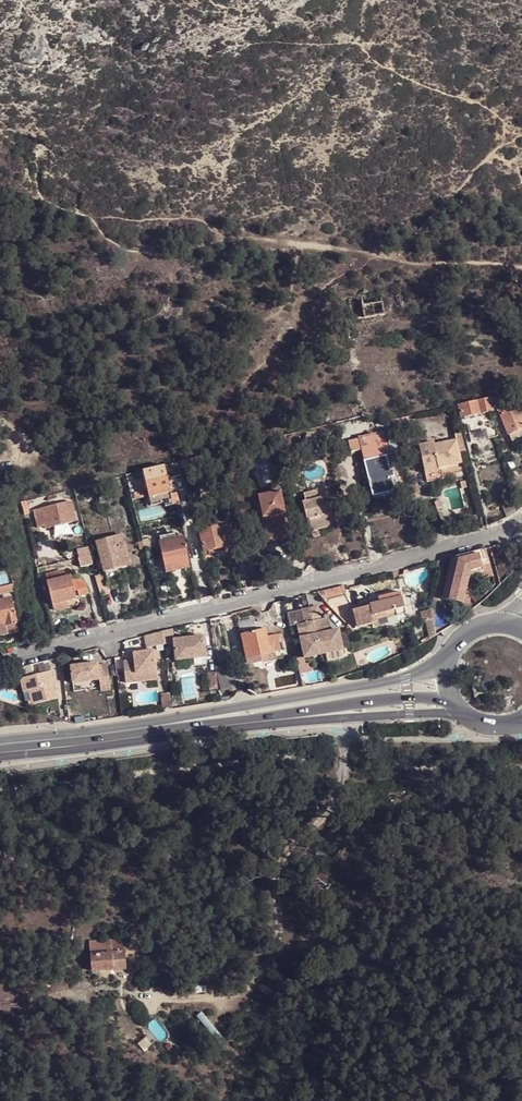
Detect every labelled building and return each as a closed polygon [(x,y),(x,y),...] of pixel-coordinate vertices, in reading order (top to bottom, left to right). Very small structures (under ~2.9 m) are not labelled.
[(362,291),(366,318),(387,314),(385,306),(383,292),(382,288),(362,291)] [(393,305),(391,291),(383,292),(385,306),(393,305)] [(342,299),(346,319),(354,319),(350,298),(342,299)] [(507,402),(506,395),(492,398),(493,405),(507,402)] [(464,418),(494,411),(493,405),(492,398),(462,405),(464,418)] [(519,408),(517,402),(504,408),(506,413),(519,408)] [(521,436),(521,415),(519,408),(506,413),(502,414),(512,440),(521,436)] [(372,492),(383,489),(387,489),(388,492),(394,490),(392,475),(394,475),(393,469),(390,470),(387,454),(392,453),(385,430),(359,436),(372,492)] [(473,443),(500,436),(498,430),(472,436),(473,443)] [(434,444),(439,467),(463,462),(457,439),(434,444)] [(423,470),(439,467),(434,444),(434,442),(418,445),(423,470)] [(246,455),(233,458),(234,466),(248,463),(246,455)] [(183,460),(184,467),(194,465),(191,458),(183,460)] [(178,493),(174,493),(170,475),(148,482),(150,490),(153,504),(161,503),(166,502),(167,506),(181,503),(178,493)] [(322,489),(301,493),(303,502),(298,503),(305,531),(327,527),(321,500),(324,499),(322,489)] [(387,489),(383,489),(372,492),(373,498),(389,494),(388,492),(387,489)] [(280,491),(259,495),(267,542),(290,537),(280,491)] [(515,499),(505,503),(509,517),(514,515),(517,511),(515,499)] [(47,523),(47,527),(77,520),(71,500),(42,507),(44,513),(36,513),(39,524),(47,523)] [(228,546),(222,524),(203,528),(206,551),(228,546)] [(97,539),(108,569),(122,565),(130,563),(120,532),(97,539)] [(161,536),(162,542),(172,539),(172,533),(161,536)] [(150,538),(143,538),(144,540),(145,547),(145,548),(152,547),(150,538)] [(160,542),(166,566),(176,564),(189,562),(185,538),(172,539),(162,542),(160,542)] [(81,566),(93,564),(89,546),(79,548),(79,557),(80,557),(81,566)] [(486,549),(482,551),(484,561),(481,562),(482,567),(490,564),(486,549)] [(482,551),(452,558),(443,600),(463,605),(469,576),(483,573),(482,567),(481,562),(484,561),(482,551)] [(47,573),(49,580),(68,575),(66,569),(47,573)] [(106,573),(95,576),(99,592),(110,589),(106,573)] [(49,580),(54,604),(78,598),(75,588),(73,579),(72,575),(68,575),(49,580)] [(73,579),(75,588),(79,587),(81,595),(88,593),(86,582),(81,577),(73,579)] [(13,583),(0,587),(0,595),(15,592),(13,583)] [(344,586),(325,591),(328,598),(346,593),(344,586)] [(369,602),(354,606),(358,627),(372,624),(373,628),(389,624),(387,616),(405,612),(401,592),(378,598),(379,604),(370,606),(369,602)] [(0,601),(0,624),(6,622),(7,625),(18,623),(12,598),(0,601)] [(316,608),(300,610),(303,623),(297,625),(306,659),(343,650),(338,629),(329,632),(325,617),(319,619),(316,608)] [(54,635),(70,631),(66,618),(51,622),(54,635)] [(18,623),(7,625),(6,622),(0,624),(0,631),(18,627),(18,623)] [(19,628),(18,623),(18,627),(0,631),(0,633),(19,628)] [(243,635),(249,663),(263,661),(262,655),(281,652),(278,636),(267,637),(266,631),(243,635)] [(152,646),(165,642),(163,632),(149,636),(152,646)] [(204,633),(175,638),(178,658),(206,654),(204,633)] [(235,662),(231,642),(224,643),(228,663),(235,662)] [(154,649),(134,652),(135,659),(123,661),(128,683),(138,681),(137,678),(158,674),(154,649)] [(98,661),(71,665),(75,682),(101,679),(103,690),(112,689),(107,664),(98,665),(98,661)] [(14,680),(20,678),(23,692),(28,691),(36,689),(40,704),(58,698),(50,670),(31,675),(29,666),(11,670),(14,680)] [(36,689),(28,691),(31,706),(40,704),(36,689)] [(124,939),(89,941),(91,970),(128,969),(124,939)]
